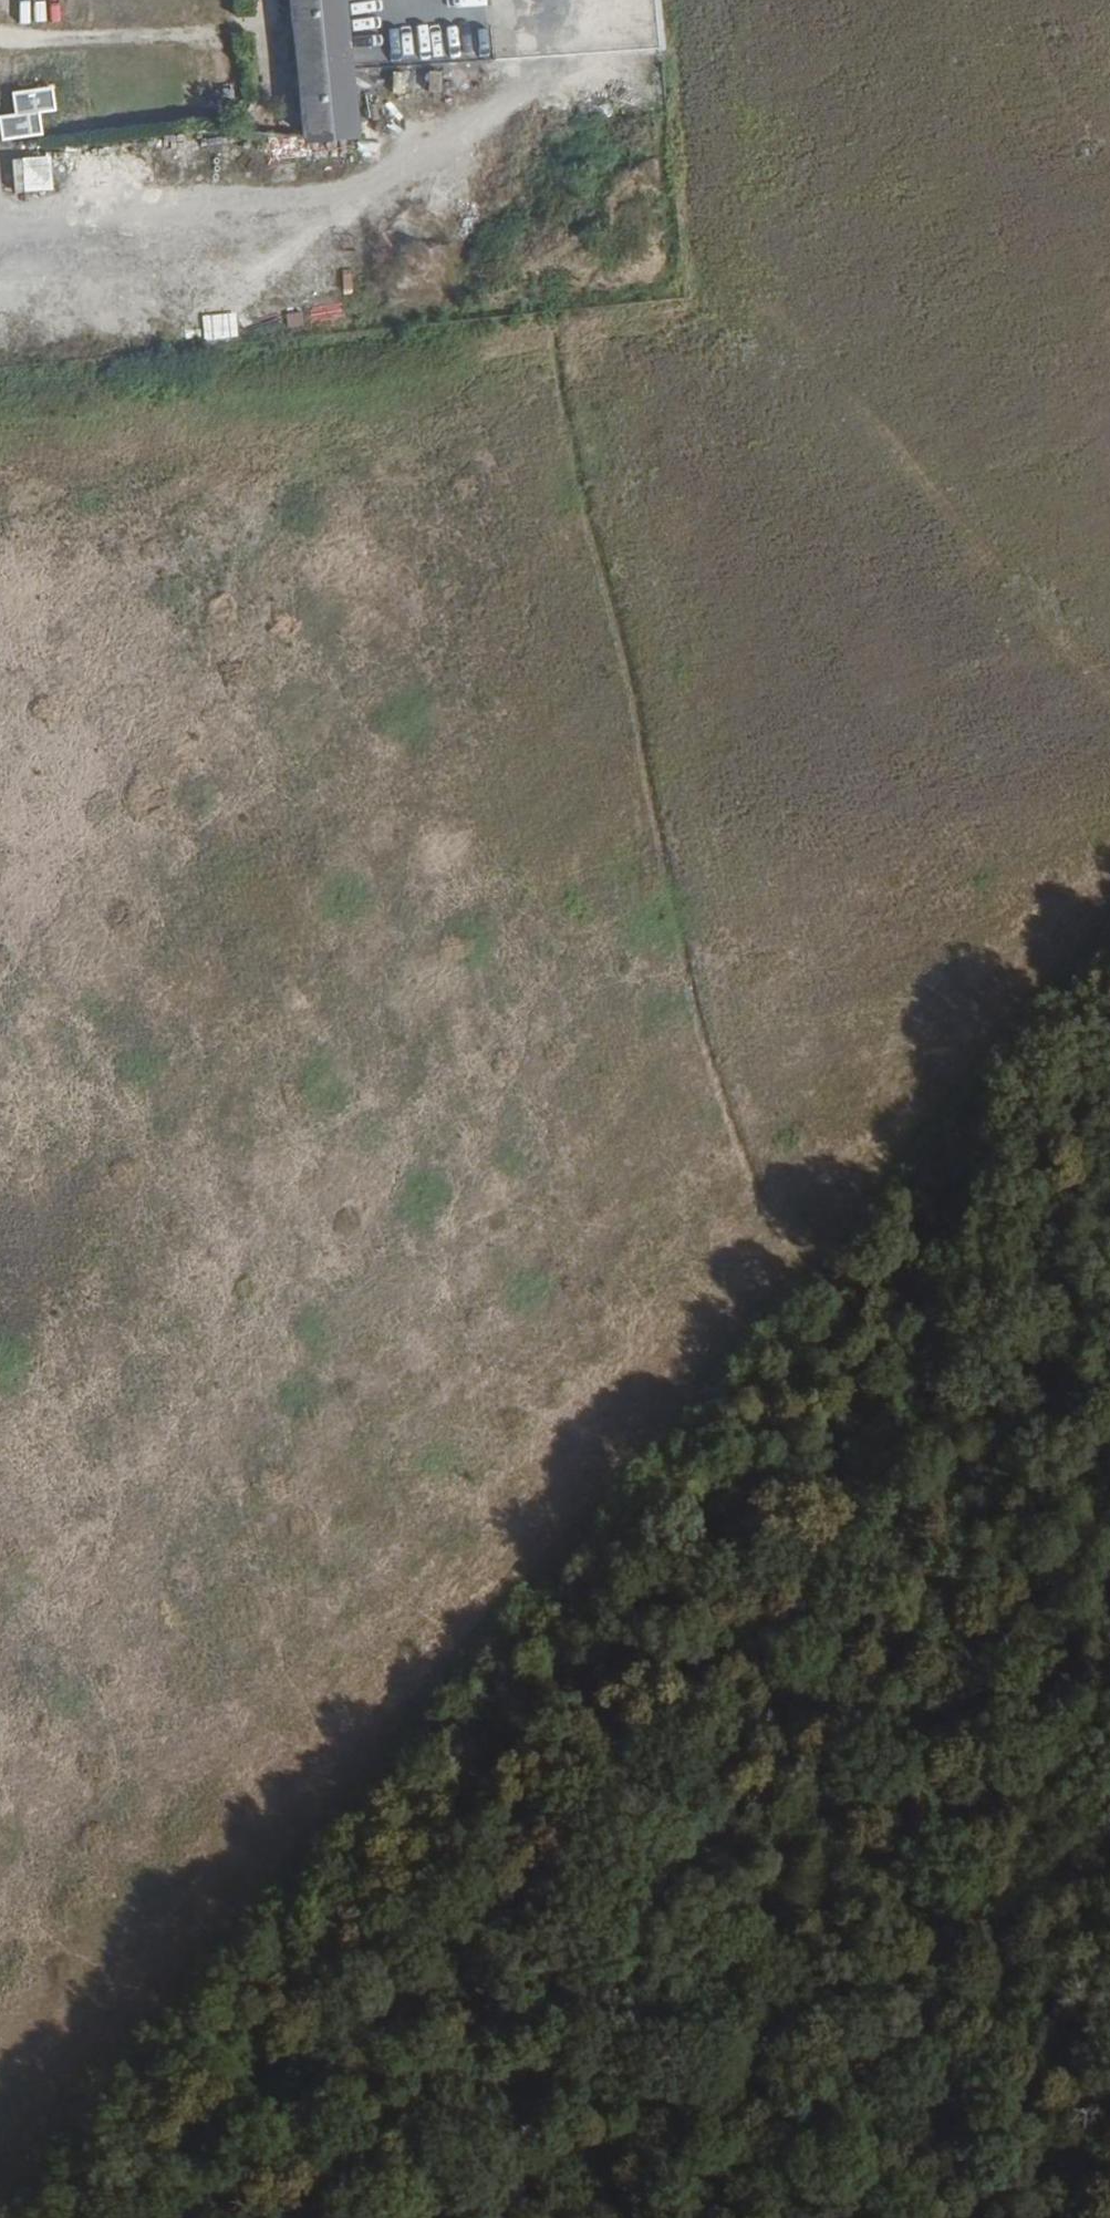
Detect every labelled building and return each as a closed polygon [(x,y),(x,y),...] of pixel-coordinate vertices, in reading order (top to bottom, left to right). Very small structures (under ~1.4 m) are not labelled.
[(340,0),(289,0),(299,97),(301,118),(303,126),(306,133),(312,138),(319,140),(353,136),(340,0)] [(27,47),(40,46),(37,10),(8,12),(10,33),(26,32),(27,47)] [(17,114),(0,117),(0,118),(4,141),(45,134),(41,114),(58,111),(53,85),(13,92),(17,114)] [(51,153),(12,159),(17,194),(56,188),(51,153)]
